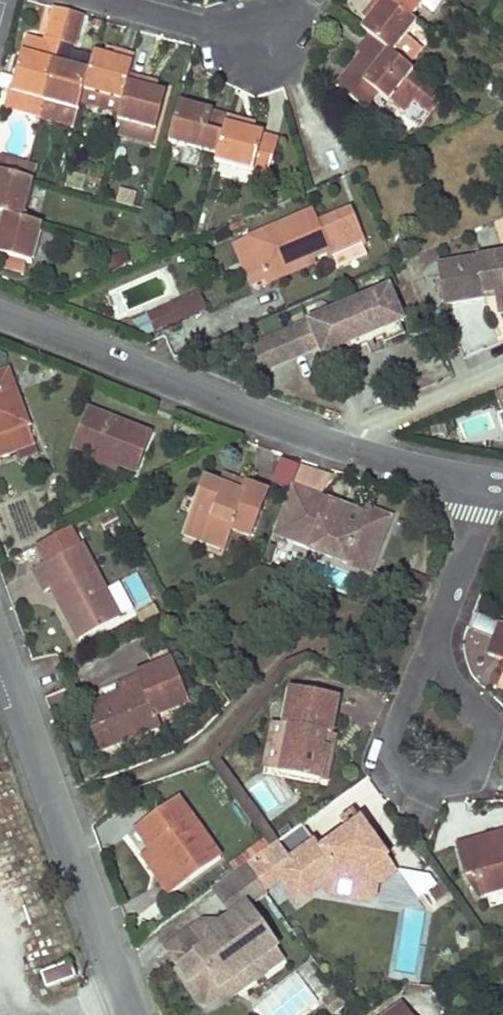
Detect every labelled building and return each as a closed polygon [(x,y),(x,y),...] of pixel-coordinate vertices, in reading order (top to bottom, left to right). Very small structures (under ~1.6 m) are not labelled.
[(359,28),(368,35),(387,50),(391,53),(416,22),(410,17),(388,0),(375,0),(367,9),(372,13),(359,28)] [(410,17),(424,0),(388,0),(410,17)] [(70,12),(55,7),(47,39),(61,43),(70,12)] [(84,15),(70,12),(61,43),(75,46),(84,15)] [(368,35),(356,51),(359,54),(375,65),(387,50),(368,35)] [(45,43),(25,38),(21,52),(55,63),(61,43),(47,39),(45,43)] [(94,57),(73,51),(75,46),(61,43),(55,63),(90,73),(94,57)] [(359,54),(334,85),(365,109),(377,93),(388,101),(389,100),(412,70),(391,53),(387,50),(375,65),(359,54)] [(114,58),(95,52),(94,57),(90,73),(85,91),(122,102),(129,76),(135,55),(115,51),(114,58)] [(55,63),(21,52),(9,93),(44,103),(55,63)] [(90,73),(55,63),(44,103),(79,112),(85,91),(90,73)] [(412,70),(389,100),(404,111),(413,99),(430,112),(443,95),(412,70)] [(122,102),(117,121),(156,131),(167,94),(147,89),(149,81),(129,76),(122,102)] [(180,102),(169,143),(216,156),(228,115),(180,102)] [(247,120),(228,115),(216,156),(215,163),(254,174),(265,133),(246,128),(247,120)] [(0,169),(0,212),(22,218),(33,179),(23,175),(0,169)] [(312,210),(234,244),(239,256),(253,250),(264,277),(309,258),(328,250),(331,257),(363,244),(350,211),(318,225),(312,210)] [(31,262),(41,223),(22,218),(0,212),(0,253),(31,262)] [(253,250),(239,256),(253,288),(312,264),(309,258),(264,277),(253,250)] [(443,302),(484,295),(483,292),(493,290),(496,306),(502,305),(502,253),(437,264),(443,302)] [(201,308),(190,283),(167,293),(178,318),(201,308)] [(388,286),(244,347),(253,368),(263,364),(264,368),(318,345),(322,354),(327,352),(399,321),(402,319),(388,286)] [(167,293),(143,303),(154,329),(178,318),(167,293)] [(327,352),(332,363),(352,355),(350,349),(381,335),(383,341),(404,332),(399,321),(327,352)] [(7,369),(0,371),(0,478),(42,462),(7,369)] [(108,417),(90,410),(76,446),(84,449),(135,469),(150,433),(129,426),(108,417)] [(239,481),(224,475),(220,485),(236,492),(239,481)] [(220,485),(205,479),(186,529),(225,546),(231,528),(250,536),(267,492),(239,481),(236,492),(220,485)] [(290,489),(273,533),(294,542),(299,529),(316,536),(311,548),(310,551),(346,565),(350,556),(372,565),(389,519),(366,510),(363,517),(290,489)] [(299,529),(294,542),(311,548),(316,536),(299,529)] [(120,617),(81,543),(34,568),(46,591),(52,588),(71,623),(76,620),(84,636),(120,617)] [(350,556),(346,565),(368,573),(372,565),(350,556)] [(76,620),(71,623),(80,639),(84,636),(76,620)] [(502,623),(494,645),(502,648),(502,623)] [(187,702),(171,660),(138,674),(143,687),(94,706),(102,729),(106,727),(113,745),(159,726),(155,715),(187,702)] [(332,733),(338,697),(318,692),(292,687),(285,724),(292,725),(282,772),(321,779),(328,747),(324,746),(327,732),(332,733)] [(264,769),(282,772),(292,725),(285,724),(274,722),(264,769)] [(102,729),(95,731),(102,750),(113,745),(106,727),(102,729)] [(220,858),(177,798),(135,828),(151,851),(168,874),(160,880),(170,893),(220,858)] [(273,844),(245,864),(264,890),(281,878),(298,902),(333,877),(353,880),(351,890),(357,898),(368,899),(376,894),(375,885),(395,871),(373,840),(365,839),(363,835),(365,835),(366,833),(366,831),(365,829),(353,811),(340,821),(346,830),(319,849),(301,824),(273,844)] [(476,839),(479,850),(502,843),(502,831),(476,839)] [(476,839),(455,845),(465,879),(477,897),(502,889),(502,843),(479,850),(476,839)] [(168,874),(151,851),(142,856),(152,869),(160,880),(168,874)] [(203,919),(165,947),(189,980),(186,982),(199,1001),(208,1002),(219,995),(220,986),(277,945),(247,904),(226,919),(211,930),(203,919)] [(226,919),(203,919),(211,930),(226,919)] [(219,995),(233,997),(286,958),(277,945),(220,986),(219,995)] [(70,962),(42,972),(48,986),(76,976),(70,962)] [(318,1001),(296,972),(254,1005),(262,1014),(300,1014),(318,1001)] [(335,1010),(346,1003),(337,990),(326,997),(335,1010)] [(395,999),(373,1014),(406,1014),(395,999)]
